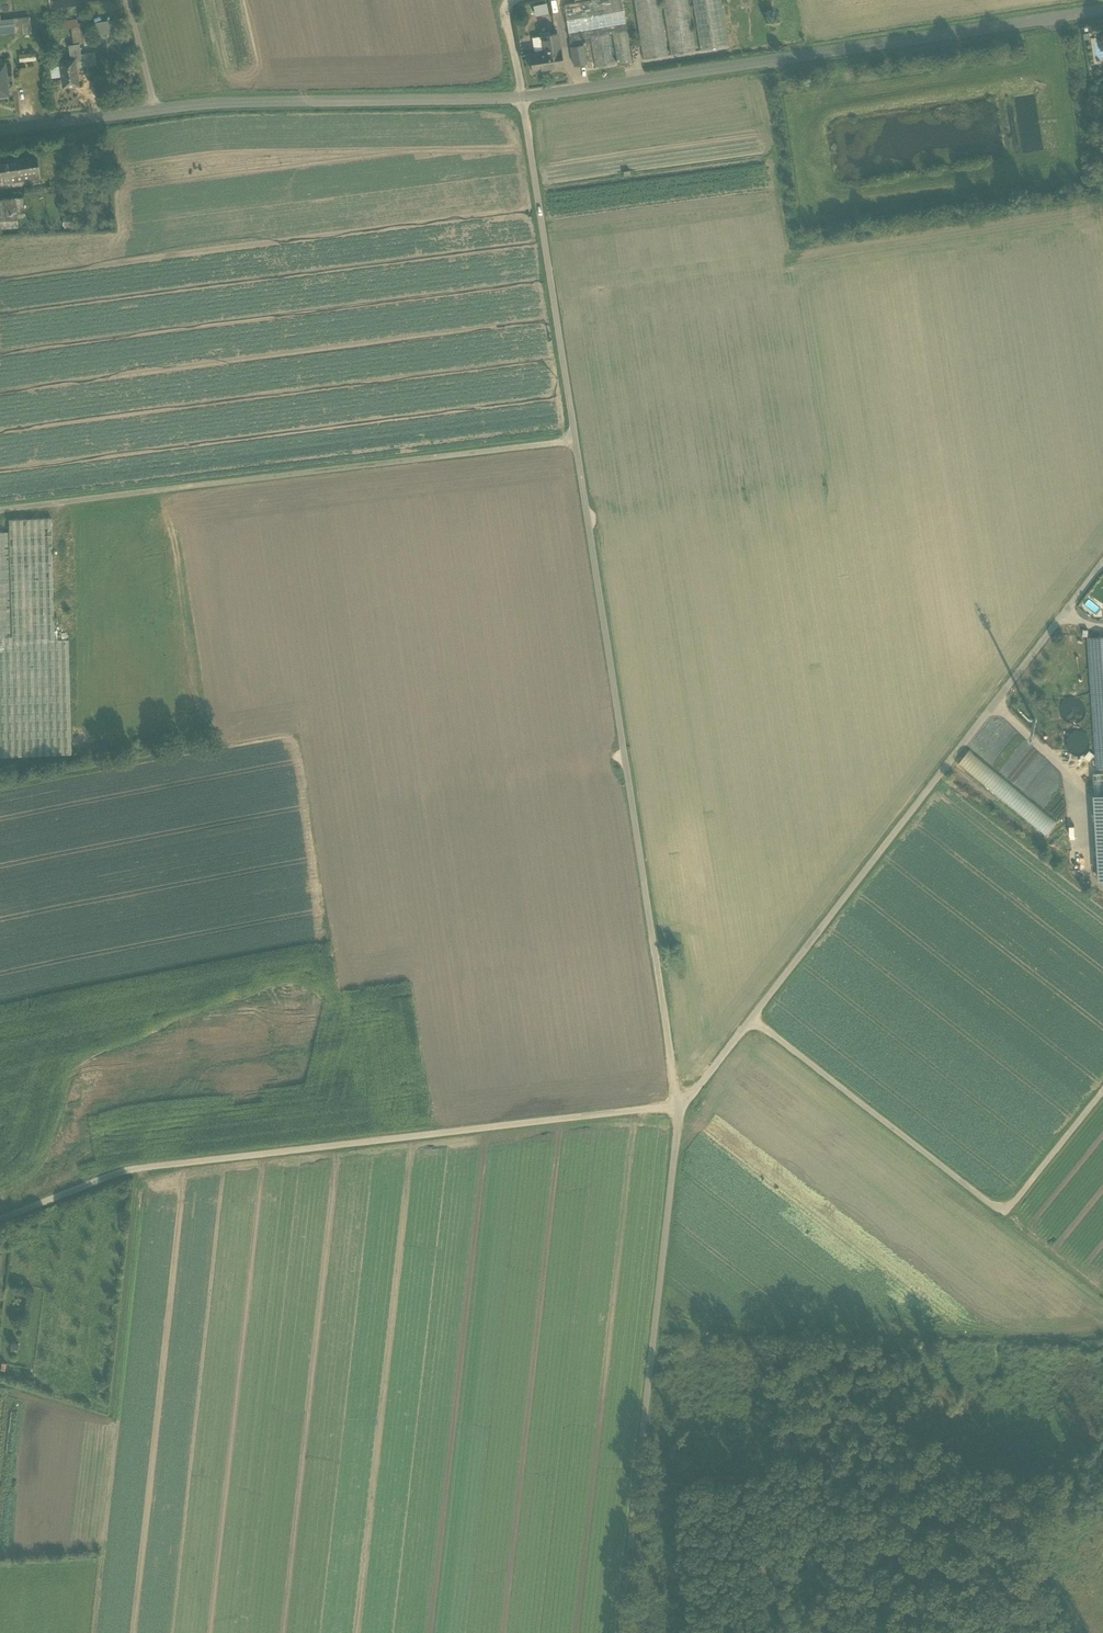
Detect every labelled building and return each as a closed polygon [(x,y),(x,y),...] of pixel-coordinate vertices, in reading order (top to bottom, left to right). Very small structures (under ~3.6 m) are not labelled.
[(563,4),(569,40),(577,39),(590,37),(610,34),(612,33),(627,31),(622,0),(589,0),(563,4)] [(643,59),(668,55),(660,0),(634,0),(643,59)] [(671,55),(696,51),(688,0),(662,0),(671,55)] [(700,51),(729,46),(722,0),(692,0),(700,51)] [(536,14),(549,13),(549,2),(535,3),(536,14)] [(15,31),(14,20),(28,18),(27,11),(13,13),(13,17),(0,19),(0,33),(15,31)] [(81,28),(83,44),(84,46),(91,45),(87,17),(80,17),(81,28)] [(30,34),(28,18),(14,20),(15,31),(24,30),(25,34),(30,34)] [(72,29),(77,28),(76,20),(61,22),(62,30),(72,29)] [(91,23),(92,32),(97,32),(98,34),(115,32),(114,21),(91,23)] [(74,46),(78,45),(83,44),(81,28),(77,28),(72,29),(74,46)] [(627,31),(612,33),(617,63),(632,61),(627,31)] [(543,51),(534,53),(529,54),(532,73),(563,68),(560,49),(559,49),(557,33),(541,36),(543,51)] [(610,34),(590,37),(595,67),(615,64),(610,34)] [(543,51),(541,36),(531,38),(534,53),(543,51)] [(578,45),(570,47),(573,66),(593,63),(590,44),(578,45)] [(87,54),(80,55),(78,45),(74,46),(68,46),(70,60),(75,60),(76,68),(88,66),(87,54)] [(94,53),(87,54),(88,66),(95,65),(94,53)] [(70,60),(58,62),(61,88),(77,86),(75,68),(76,68),(75,60),(70,60)] [(0,163),(0,165),(2,177),(9,176),(29,174),(38,172),(36,159),(27,160),(0,163)] [(9,176),(10,182),(39,178),(38,172),(29,174),(9,176)] [(22,198),(5,200),(7,215),(17,214),(24,213),(22,198)] [(0,215),(0,229),(18,228),(17,214),(7,215),(1,215),(0,215)] [(72,227),(72,218),(64,218),(64,227),(72,227)] [(10,519),(10,530),(12,635),(0,636),(0,756),(71,754),(68,640),(54,640),(51,518),(10,519)] [(0,530),(0,636),(12,635),(10,530),(0,530)] [(1088,636),(1098,772),(1093,772),(1094,794),(1102,793),(1102,635),(1088,636)] [(1077,722),(1082,719),(1084,715),(1085,710),(1085,705),(1082,701),(1078,698),(1073,697),(1068,698),(1064,701),(1061,705),(1060,710),(1061,715),(1063,719),(1068,722),(1072,723),(1077,722)] [(1085,753),(1088,750),(1090,746),(1091,742),(1089,737),(1086,734),(1082,731),(1077,731),(1073,732),(1069,736),(1067,740),(1067,744),(1068,749),(1071,752),(1075,755),(1080,755),(1085,753)] [(970,751),(960,763),(1045,834),(1055,822),(970,751)] [(1094,794),(1098,850),(1099,864),(1100,879),(1102,879),(1102,793),(1094,794)] [(1099,864),(1098,850),(1087,850),(1088,864),(1099,864)]
